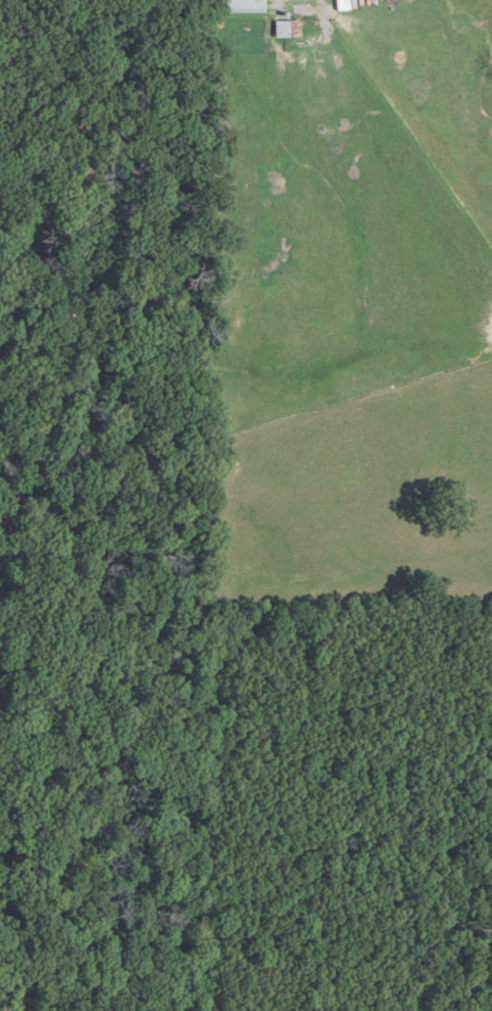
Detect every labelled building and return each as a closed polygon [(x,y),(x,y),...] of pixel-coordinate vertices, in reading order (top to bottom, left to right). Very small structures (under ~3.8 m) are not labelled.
[(223,12),(262,12),(262,0),(223,0),(223,12)] [(333,10),(346,10),(346,0),(333,0),(333,10)] [(296,38),(296,21),(272,21),(272,38),(296,38)]
